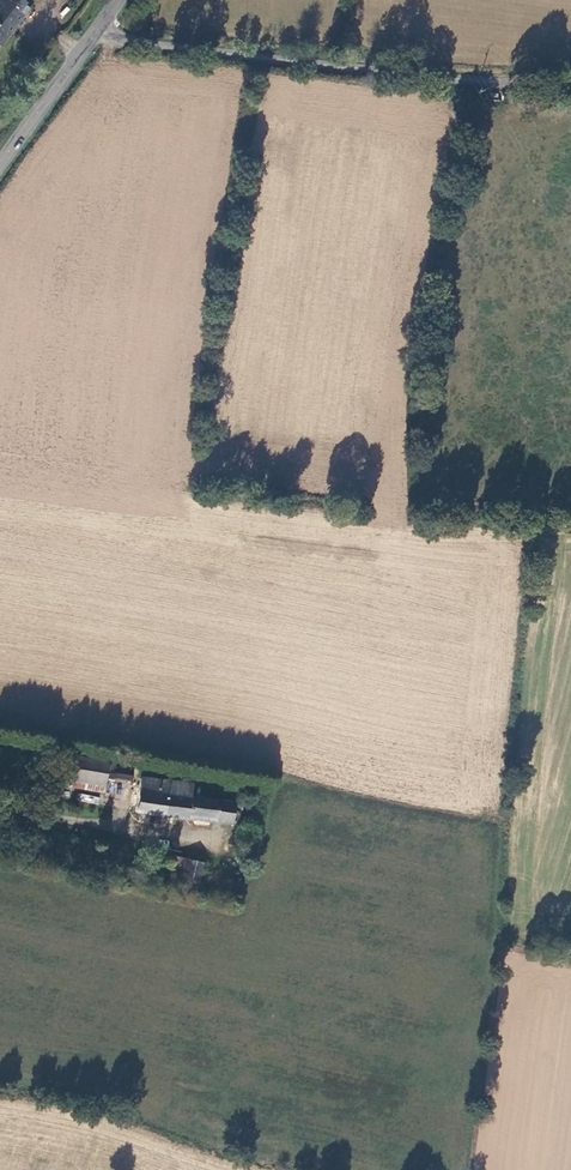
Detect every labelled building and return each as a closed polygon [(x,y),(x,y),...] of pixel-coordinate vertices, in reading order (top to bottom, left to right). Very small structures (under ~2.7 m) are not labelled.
[(29,7),(20,0),(0,0),(0,47),(29,7)] [(108,762),(70,756),(67,779),(103,784),(108,762)] [(109,773),(109,781),(132,782),(132,774),(109,773)] [(206,799),(207,795),(197,794),(198,789),(194,788),(194,785),(142,778),(138,813),(233,825),(234,821),(240,821),(243,803),(206,799)] [(186,887),(190,860),(177,857),(171,884),(186,887)] [(203,863),(190,860),(186,887),(198,889),(203,863)]
